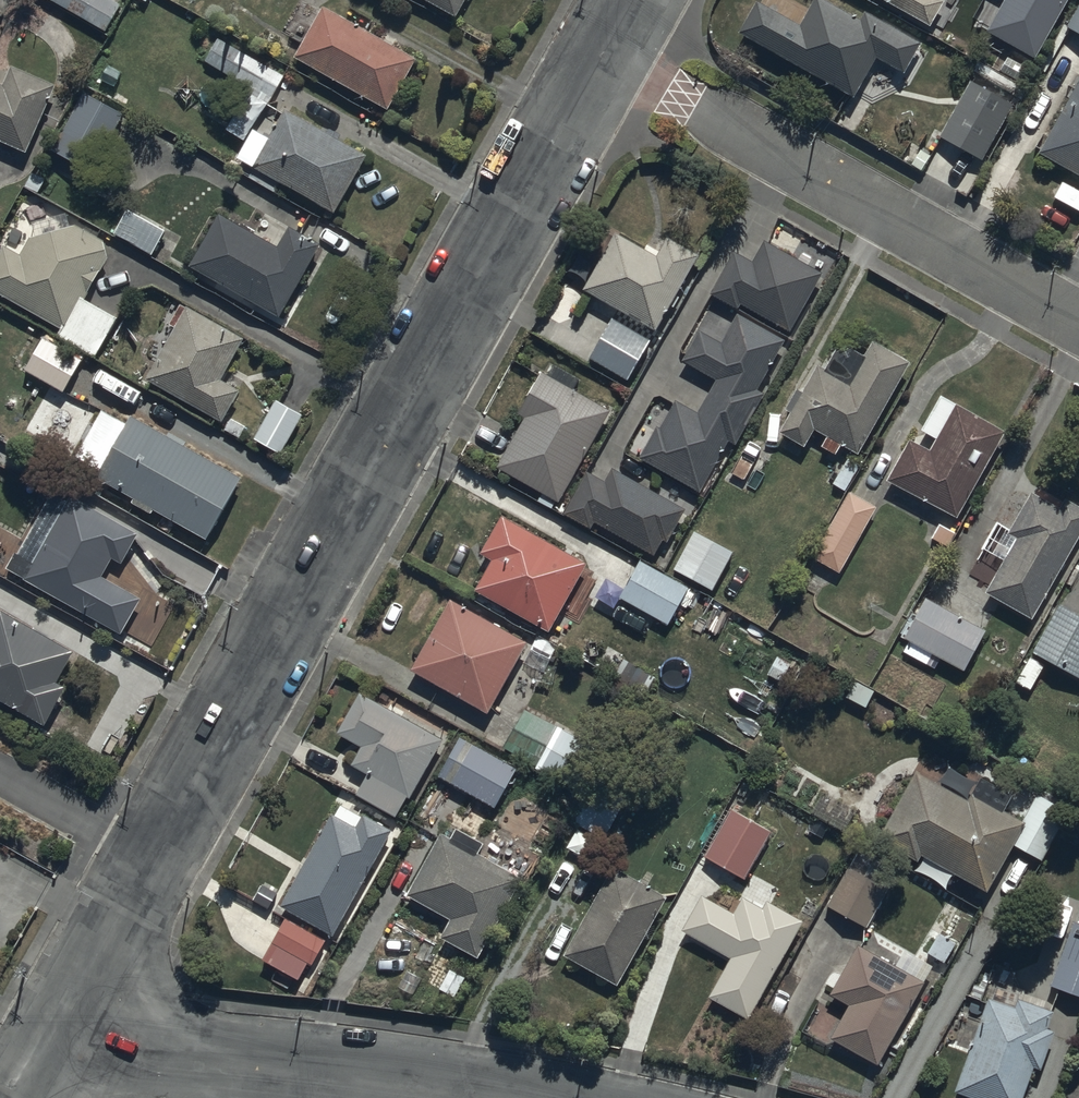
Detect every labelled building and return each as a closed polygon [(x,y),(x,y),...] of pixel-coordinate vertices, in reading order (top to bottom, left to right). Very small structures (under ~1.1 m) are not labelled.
[(106,29),(122,1),(121,0),(58,0),(106,29)] [(459,12),(466,0),(438,0),(459,12)] [(740,27),(855,90),(876,51),(905,66),(922,36),(864,5),(860,13),(836,0),(812,0),(801,20),(763,0),(754,0),(740,27)] [(933,19),(943,0),(900,0),(933,19)] [(1067,19),(1078,26),(1078,0),(1067,19)] [(324,1),(296,52),(391,104),(419,53),(324,1)] [(287,67),(220,31),(207,55),(274,92),(287,67)] [(28,147),(58,80),(13,60),(6,77),(0,75),(0,134),(28,147)] [(1014,97),(971,74),(940,131),(983,154),(1014,97)] [(1041,149),(1078,170),(1078,80),(1041,149)] [(124,116),(83,92),(49,150),(91,174),(124,116)] [(275,187),(281,177),(338,207),(369,149),(286,105),(271,132),(254,124),(238,154),(261,166),(255,176),(275,187)] [(127,205),(114,229),(153,249),(165,226),(127,205)] [(217,207),(188,261),(242,289),(237,297),(253,306),(258,298),(281,310),(320,236),(292,221),(281,241),(217,207)] [(0,248),(0,290),(63,324),(61,328),(99,348),(107,333),(118,339),(127,322),(117,317),(120,312),(87,294),(109,254),(106,237),(76,222),(57,224),(33,233),(23,250),(5,239),(0,248)] [(616,229),(585,283),(656,324),(699,248),(670,231),(658,252),(616,229)] [(737,305),(740,299),(789,327),(822,269),(765,237),(753,257),(734,246),(709,289),(737,305)] [(186,299),(143,370),(222,417),(241,385),(222,374),(245,334),(186,299)] [(697,408),(677,396),(661,423),(658,421),(639,451),(650,458),(699,488),(731,437),(735,440),(766,389),(758,384),(787,336),(739,307),(721,338),(701,326),(683,355),(717,376),(697,408)] [(610,315),(589,352),(629,375),(650,338),(610,315)] [(44,329),(24,364),(66,388),(86,352),(44,329)] [(844,439),(860,448),(912,356),(874,334),(866,349),(850,340),(846,346),(837,341),(825,363),(819,359),(804,386),(796,382),(785,401),(792,405),(780,426),(805,440),(815,423),(827,430),(821,439),(838,449),(844,439)] [(499,461),(543,486),(537,498),(552,506),(559,495),(560,496),(610,406),(574,385),(580,374),(554,360),(549,370),(540,365),(516,408),(526,413),(499,461)] [(958,511),(1006,426),(941,389),(922,424),(928,427),(921,441),(911,435),(889,473),(894,476),(893,477),(927,496),(928,494),(958,511)] [(277,395),(255,435),(283,450),(305,410),(277,395)] [(242,472),(131,410),(97,471),(134,491),(129,499),(151,510),(154,504),(207,534),(242,472)] [(590,524),(594,517),(654,550),(662,534),(668,537),(686,504),(612,463),(605,477),(588,467),(564,509),(590,524)] [(1078,533),(1078,500),(1067,493),(1061,503),(1032,487),(1009,528),(1017,532),(987,587),(1034,614),(1078,533)] [(19,549),(9,565),(122,631),(143,594),(102,571),(113,553),(122,558),(140,527),(72,488),(32,557),(19,549)] [(840,569),(877,503),(849,488),(813,554),(840,569)] [(588,557),(502,509),(480,548),(494,555),(477,586),(549,626),(588,557)] [(735,545),(695,524),(674,565),(713,586),(735,545)] [(690,583),(641,556),(621,593),(669,620),(690,583)] [(934,666),(941,653),(965,666),(987,626),(962,612),(974,590),(960,583),(949,603),(926,591),(903,633),(917,640),(910,653),(934,666)] [(451,593),(411,664),(488,708),(528,637),(451,593)] [(1032,647),(1078,673),(1078,606),(1060,595),(1032,647)] [(48,717),(69,680),(60,675),(77,646),(1,604),(0,606),(0,691),(48,717)] [(446,733),(362,687),(340,726),(367,741),(355,761),(371,770),(359,791),(398,812),(410,791),(413,793),(446,733)] [(517,763),(460,730),(437,770),(495,802),(517,763)] [(919,853),(923,847),(989,883),(1013,839),(1045,856),(1074,801),(1042,784),(1025,816),(1002,804),(1012,787),(982,770),(977,779),(944,761),(936,776),(916,766),(880,832),(919,853)] [(744,874),(771,826),(731,805),(705,852),(744,874)] [(333,930),(393,824),(364,808),(357,821),(334,808),(281,901),(333,930)] [(524,871),(480,846),(484,838),(458,822),(452,833),(444,828),(410,888),(453,913),(444,929),(479,950),(524,871)] [(865,923),(888,883),(848,860),(825,899),(865,923)] [(617,981),(666,891),(614,862),(564,951),(617,981)] [(747,1015),(802,916),(767,896),(763,905),(743,893),(734,909),(703,891),(683,927),(730,953),(708,994),(747,1015)] [(327,936),(288,913),(265,952),(301,973),(309,958),(313,961),(327,936)] [(1074,916),(1052,982),(1078,990),(1078,918),(1074,916)] [(877,1059),(924,975),(858,938),(830,988),(852,1000),(833,1034),(877,1059)] [(990,993),(955,1086),(987,1097),(1020,1097),(1034,1061),(1041,1064),(1056,1024),(1049,1021),(1055,1006),(1020,993),(1017,1003),(990,993)]
